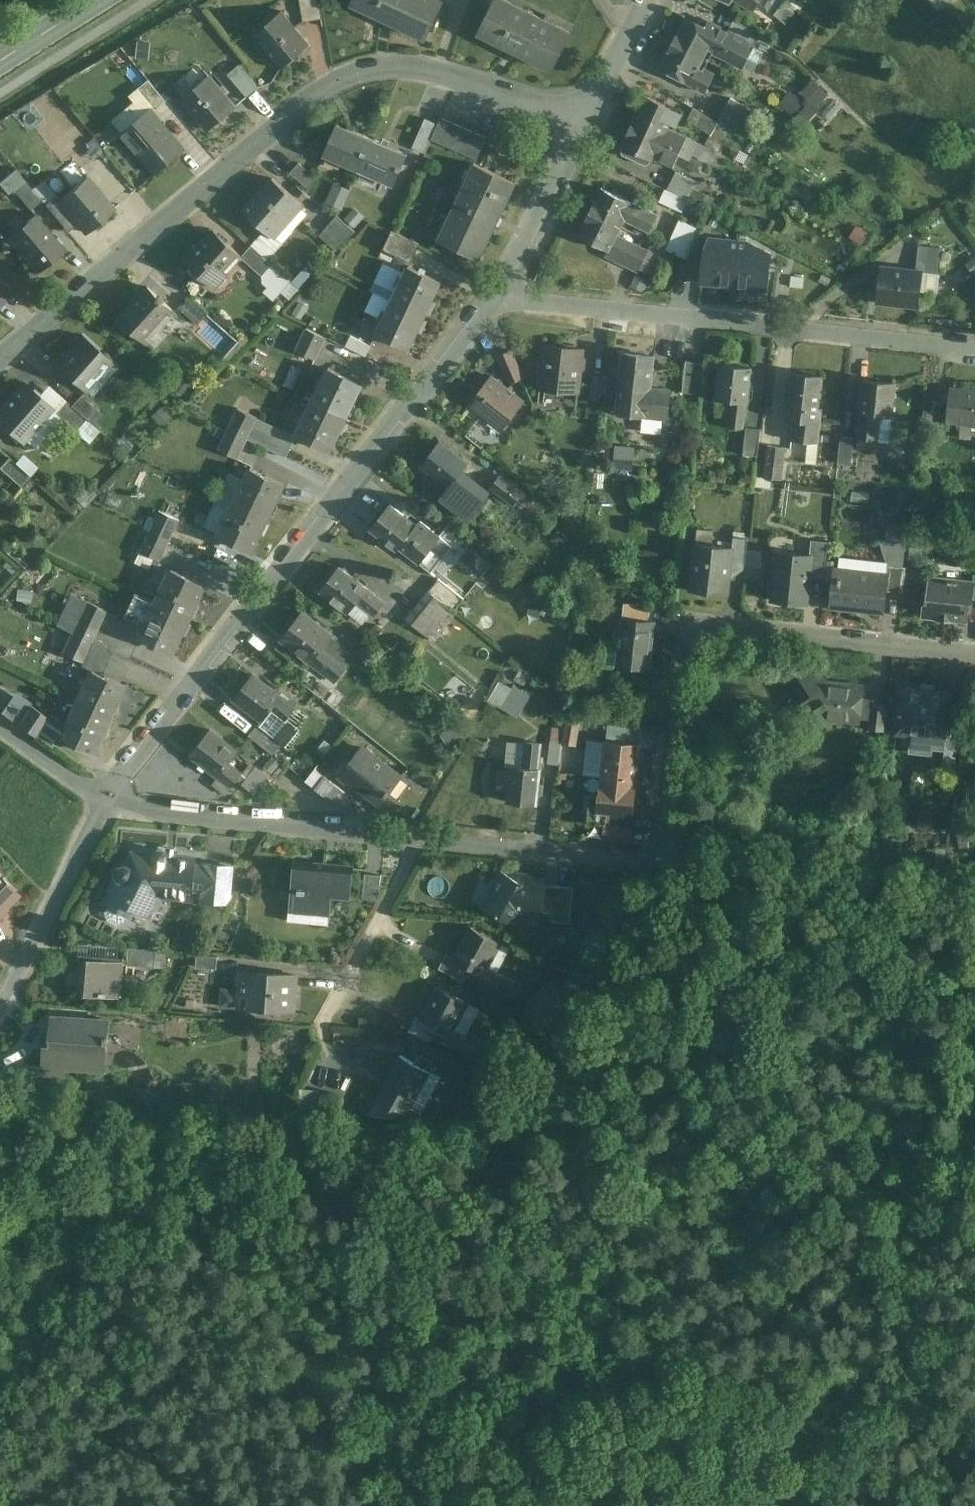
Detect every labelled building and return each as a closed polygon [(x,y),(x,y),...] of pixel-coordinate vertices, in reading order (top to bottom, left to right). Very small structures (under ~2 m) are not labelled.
[(306,19),(322,16),(319,0),(302,0),(306,19)] [(438,0),(354,0),(352,3),(427,39),(444,3),(438,0)] [(502,0),(497,0),(480,34),(553,69),(571,33),(502,0)] [(755,11),(761,0),(736,0),(755,11)] [(788,0),(776,15),(787,23),(799,8),(788,0)] [(937,11),(950,0),(929,0),(937,11)] [(282,9),(253,34),(281,68),(310,44),(282,9)] [(700,24),(686,17),(686,18),(673,43),(704,59),(709,48),(744,66),(754,71),(764,52),(754,46),(732,35),(702,19),(700,24)] [(760,36),(738,23),(732,35),(754,46),(760,36)] [(704,59),(673,43),(660,68),(706,92),(716,74),(700,66),(704,59)] [(260,86),(241,64),(228,75),(248,97),(260,86)] [(236,107),(205,70),(178,93),(209,129),(236,107)] [(791,87),(778,102),(795,117),(808,102),(815,107),(829,92),(812,77),(798,93),(791,87)] [(168,101),(149,80),(139,89),(157,110),(168,101)] [(666,105),(645,95),(630,126),(647,134),(646,135),(686,153),(691,155),(691,154),(697,142),(668,128),(669,127),(663,125),(665,121),(677,126),(682,114),(671,109),(671,108),(666,105)] [(732,102),(720,122),(731,130),(744,109),(732,102)] [(717,122),(693,108),(687,120),(711,135),(718,123),(717,122)] [(152,109),(123,133),(156,172),(185,149),(184,147),(180,151),(165,134),(169,130),(152,109)] [(488,136),(443,117),(439,125),(434,138),(479,157),(488,136)] [(439,125),(428,120),(419,142),(430,147),(434,138),(439,125)] [(729,131),(718,123),(711,135),(705,144),(717,151),(729,131)] [(373,139),(338,124),(324,155),(359,171),(373,139)] [(686,153),(646,135),(647,134),(630,126),(621,145),(653,159),(654,158),(673,167),(679,155),(689,160),(691,155),(686,153)] [(409,154),(373,139),(359,171),(395,186),(409,154)] [(697,142),(691,154),(698,158),(705,146),(697,142)] [(717,151),(705,144),(705,146),(698,158),(710,166),(718,151),(717,151)] [(689,160),(679,155),(673,167),(671,170),(676,172),(682,175),(689,160)] [(476,162),(465,186),(449,215),(440,238),(481,258),(518,182),(476,162)] [(317,179),(300,163),(291,172),(308,188),(317,179)] [(15,169),(0,182),(0,185),(8,195),(13,190),(25,180),(15,169)] [(682,175),(676,172),(668,189),(688,199),(696,182),(682,175)] [(303,204),(273,177),(243,210),(271,235),(288,216),(291,218),(303,204)] [(113,210),(87,178),(60,200),(59,201),(77,223),(86,233),(113,210)] [(42,201),(25,180),(13,190),(30,211),(42,201)] [(658,214),(601,187),(590,211),(621,226),(625,218),(651,230),(658,214)] [(688,199),(668,189),(663,200),(683,209),(688,199)] [(77,223),(59,201),(60,200),(56,195),(45,204),(68,231),(77,223)] [(621,226),(590,211),(579,236),(609,250),(606,256),(639,271),(649,250),(617,235),(621,227),(621,226)] [(65,250),(36,214),(27,221),(31,226),(13,241),(39,272),(65,250)] [(337,215),(319,235),(336,251),(355,232),(337,215)] [(701,230),(682,220),(668,249),(688,259),(701,230)] [(421,244),(392,230),(383,249),(412,263),(421,244)] [(242,256),(214,231),(186,262),(215,287),(242,256)] [(739,241),(710,238),(706,246),(702,282),(734,285),(739,241)] [(770,254),(747,242),(739,241),(734,285),(766,289),(770,254)] [(837,241),(829,256),(843,263),(850,248),(837,241)] [(942,249),(918,246),(915,270),(922,271),(919,290),(937,292),(942,249)] [(273,265),(256,249),(246,260),(263,276),(273,265)] [(441,282),(410,267),(394,300),(426,315),(441,282)] [(915,270),(886,267),(882,301),(918,305),(919,290),(922,271),(915,270)] [(149,289),(138,300),(137,299),(120,318),(154,349),(155,347),(145,338),(154,327),(159,332),(177,312),(166,303),(167,302),(161,297),(160,297),(149,287),(148,288),(149,289)] [(208,314),(189,296),(180,307),(199,324),(208,314)] [(426,315),(394,300),(378,333),(410,348),(426,315)] [(327,338),(307,328),(302,338),(323,347),(327,338)] [(371,346),(350,335),(345,346),(366,356),(371,346)] [(112,363),(83,336),(57,365),(86,392),(112,363)] [(323,347),(302,338),(297,350),(317,359),(323,347)] [(545,344),(540,388),(546,389),(550,393),(562,395),(566,391),(578,392),(580,371),(585,367),(586,359),(582,355),(583,348),(545,344)] [(511,350),(498,355),(507,377),(514,382),(523,378),(511,350)] [(655,357),(624,353),(617,412),(643,415),(642,431),(662,433),(664,417),(668,417),(671,390),(651,388),(655,357)] [(705,362),(687,360),(684,391),(702,393),(705,362)] [(753,367),(723,363),(719,398),(735,400),(732,425),(745,426),(748,401),(749,401),(753,367)] [(361,384),(329,369),(313,402),(346,417),(361,384)] [(823,375),(793,372),(787,419),(796,420),(817,422),(818,420),(823,375)] [(605,375),(593,374),(590,402),(602,403),(605,375)] [(507,390),(490,377),(464,410),(485,426),(491,419),(503,428),(521,405),(505,392),(507,390)] [(897,383),(865,379),(860,415),(863,415),(861,438),(879,440),(881,417),(892,419),(897,383)] [(0,414),(0,422),(23,443),(54,409),(26,384),(0,414)] [(952,389),(949,420),(974,424),(974,392),(952,389)] [(98,411),(80,395),(71,405),(71,406),(89,422),(98,411)] [(71,405),(65,400),(54,413),(75,432),(76,432),(89,443),(100,431),(89,422),(71,406),(71,405)] [(346,417),(313,402),(298,434),(330,450),(346,417)] [(258,418),(238,408),(228,429),(248,439),(258,418)] [(892,419),(881,417),(879,440),(889,442),(892,419)] [(296,435),(258,418),(248,439),(286,457),(296,435)] [(817,422),(796,420),(793,439),(819,442),(821,421),(818,420),(817,422)] [(762,428),(748,426),(745,453),(759,454),(762,428)] [(248,439),(228,429),(219,448),(239,458),(248,439)] [(856,436),(841,435),(838,463),(853,465),(856,436)] [(468,463),(441,442),(422,466),(449,488),(462,471),(468,463)] [(787,447),(770,445),(766,476),(784,478),(787,447)] [(634,457),(615,456),(614,467),(633,469),(634,457)] [(30,476),(10,458),(1,468),(21,486),(30,476)] [(284,484),(251,469),(235,502),(268,517),(284,484)] [(480,485),(462,471),(449,488),(467,502),(480,485)] [(524,491),(500,474),(489,488),(513,506),(519,497),(524,491)] [(541,498),(526,487),(524,491),(519,497),(534,508),(541,498)] [(460,511),(467,502),(449,488),(442,496),(460,511)] [(268,517),(235,502),(220,535),(253,550),(268,517)] [(417,525),(391,505),(371,530),(397,551),(400,547),(420,564),(441,537),(421,521),(417,525)] [(181,521),(161,511),(151,531),(171,541),(181,521)] [(171,541),(151,531),(141,553),(161,562),(171,541)] [(749,536),(735,534),(733,546),(734,546),(732,561),(746,563),(749,536)] [(828,541),(811,539),(810,555),(811,555),(809,575),(824,577),(828,541)] [(733,546),(697,542),(692,589),(728,593),(732,561),(734,546),(733,546)] [(810,555),(779,552),(774,599),(806,603),(809,575),(811,555),(810,555)] [(874,562),(841,558),(835,607),(883,612),(885,590),(887,574),(886,574),(873,572),(874,562)] [(906,566),(887,564),(886,574),(887,574),(885,590),(903,592),(906,566)] [(385,601),(341,567),(322,591),(348,612),(357,601),(374,614),(385,601)] [(205,585),(172,569),(156,602),(156,603),(189,618),(205,585)] [(960,582),(941,579),(938,576),(936,579),(932,578),(931,589),(928,589),(924,592),(923,602),(926,605),(925,618),(967,622),(969,607),(972,604),(973,599),(974,583),(970,583),(968,579),(963,578),(960,582)] [(465,599),(439,578),(429,591),(455,612),(465,599)] [(455,612),(429,591),(407,619),(434,640),(456,613),(455,612)] [(189,618),(156,603),(156,602),(137,593),(127,616),(146,625),(140,636),(173,652),(189,618)] [(106,611),(86,601),(77,621),(62,614),(56,626),(71,633),(71,632),(91,641),(106,611)] [(650,605),(626,603),(624,618),(648,621),(650,605)] [(331,633),(305,613),(284,639),(300,651),(327,672),(338,658),(321,645),(331,633)] [(648,621),(624,618),(623,627),(617,627),(615,647),(626,649),(624,665),(650,667),(655,622),(648,621)] [(91,641),(71,632),(71,633),(62,652),(82,662),(91,641)] [(300,651),(284,639),(276,649),(292,661),(300,651)] [(125,686),(93,670),(77,704),(110,719),(125,686)] [(822,673),(799,671),(795,705),(819,708),(818,715),(858,719),(861,688),(837,685),(838,681),(828,680),(822,673)] [(297,707),(256,674),(236,699),(263,720),(272,710),(286,721),(297,707)] [(515,687),(504,707),(517,715),(529,694),(515,687)] [(952,693),(901,688),(896,733),(946,738),(947,738),(950,713),(952,693)] [(27,713),(10,702),(2,713),(18,725),(27,713)] [(110,719),(77,704),(67,726),(62,737),(95,752),(110,719)] [(873,704),(870,730),(884,732),(887,706),(873,704)] [(49,717),(32,705),(27,713),(18,725),(35,737),(49,717)] [(963,715),(950,713),(947,738),(946,738),(945,749),(959,751),(963,715)] [(67,726),(51,715),(49,717),(35,737),(50,747),(56,734),(62,737),(67,726)] [(566,718),(564,740),(578,742),(581,719),(566,718)] [(282,743),(258,724),(249,735),(273,755),(282,743)] [(563,728),(552,727),(548,762),(559,764),(563,728)] [(239,752),(212,731),(192,755),(233,787),(243,774),(230,764),(239,752)] [(607,740),(606,750),(589,748),(586,774),(603,776),(601,796),(635,800),(637,778),(633,778),(635,761),(639,762),(641,743),(607,740)] [(524,767),(512,765),(508,800),(538,803),(542,768),(540,768),(542,743),(527,741),(524,767)] [(401,778),(363,748),(342,775),(352,783),(354,780),(381,802),(388,794),(388,795),(391,791),(391,790),(401,778)] [(256,766),(241,784),(253,794),(268,776),(256,766)] [(345,792),(325,776),(315,788),(335,804),(345,792)] [(635,800),(601,796),(599,811),(633,815),(635,800)] [(632,827),(606,825),(604,839),(630,841),(632,827)] [(155,856),(133,853),(127,865),(124,863),(118,865),(115,872),(116,878),(111,888),(114,890),(107,903),(109,905),(106,912),(108,920),(116,924),(124,921),(128,914),(131,916),(135,908),(149,915),(159,896),(191,899),(192,888),(203,889),(205,868),(194,867),(195,860),(166,857),(167,854),(164,850),(158,850),(155,852),(155,856)] [(324,870),(313,869),(315,860),(297,858),(293,892),(305,893),(303,914),(328,917),(331,895),(349,897),(352,872),(324,870)] [(233,867),(205,864),(205,868),(203,889),(202,900),(226,903),(230,894),(233,867)] [(547,880),(512,876),(501,870),(500,872),(503,874),(486,906),(482,904),(481,906),(510,921),(516,909),(543,912),(546,884),(547,880)] [(381,875),(365,874),(363,899),(379,901),(381,875)] [(7,909),(7,906),(6,906),(18,894),(0,876),(0,916),(7,909)] [(574,887),(546,884),(543,912),(553,913),(552,921),(570,923),(574,887)] [(501,943),(472,927),(455,959),(471,968),(466,975),(467,976),(480,983),(488,967),(501,943)] [(157,951),(129,948),(127,965),(155,968),(157,951)] [(471,968),(455,959),(447,954),(439,968),(464,982),(467,976),(466,975),(471,968)] [(218,957),(197,955),(196,967),(217,969),(218,957)] [(118,963),(81,959),(78,993),(115,996),(118,963)] [(522,985),(488,967),(480,983),(514,1001),(522,985)] [(297,976),(242,972),(239,1007),(294,1012),(297,976)] [(439,987),(421,1019),(438,1028),(433,1037),(446,1044),(453,1031),(468,1003),(439,987)] [(421,1019),(417,1017),(409,1031),(430,1042),(433,1037),(438,1028),(421,1019)] [(110,1021),(70,1018),(69,1023),(51,1022),(49,1045),(44,1045),(42,1066),(67,1068),(92,1070),(93,1051),(101,1051),(102,1042),(108,1042),(110,1021)] [(484,1047),(453,1031),(446,1044),(477,1060),(479,1055),(480,1056),(481,1055),(480,1054),(484,1047)] [(402,1056),(370,1114),(397,1128),(401,1126),(435,1064),(422,1057),(417,1065),(402,1056)] [(42,1066),(29,1065),(28,1080),(65,1084),(67,1068),(42,1066)]
